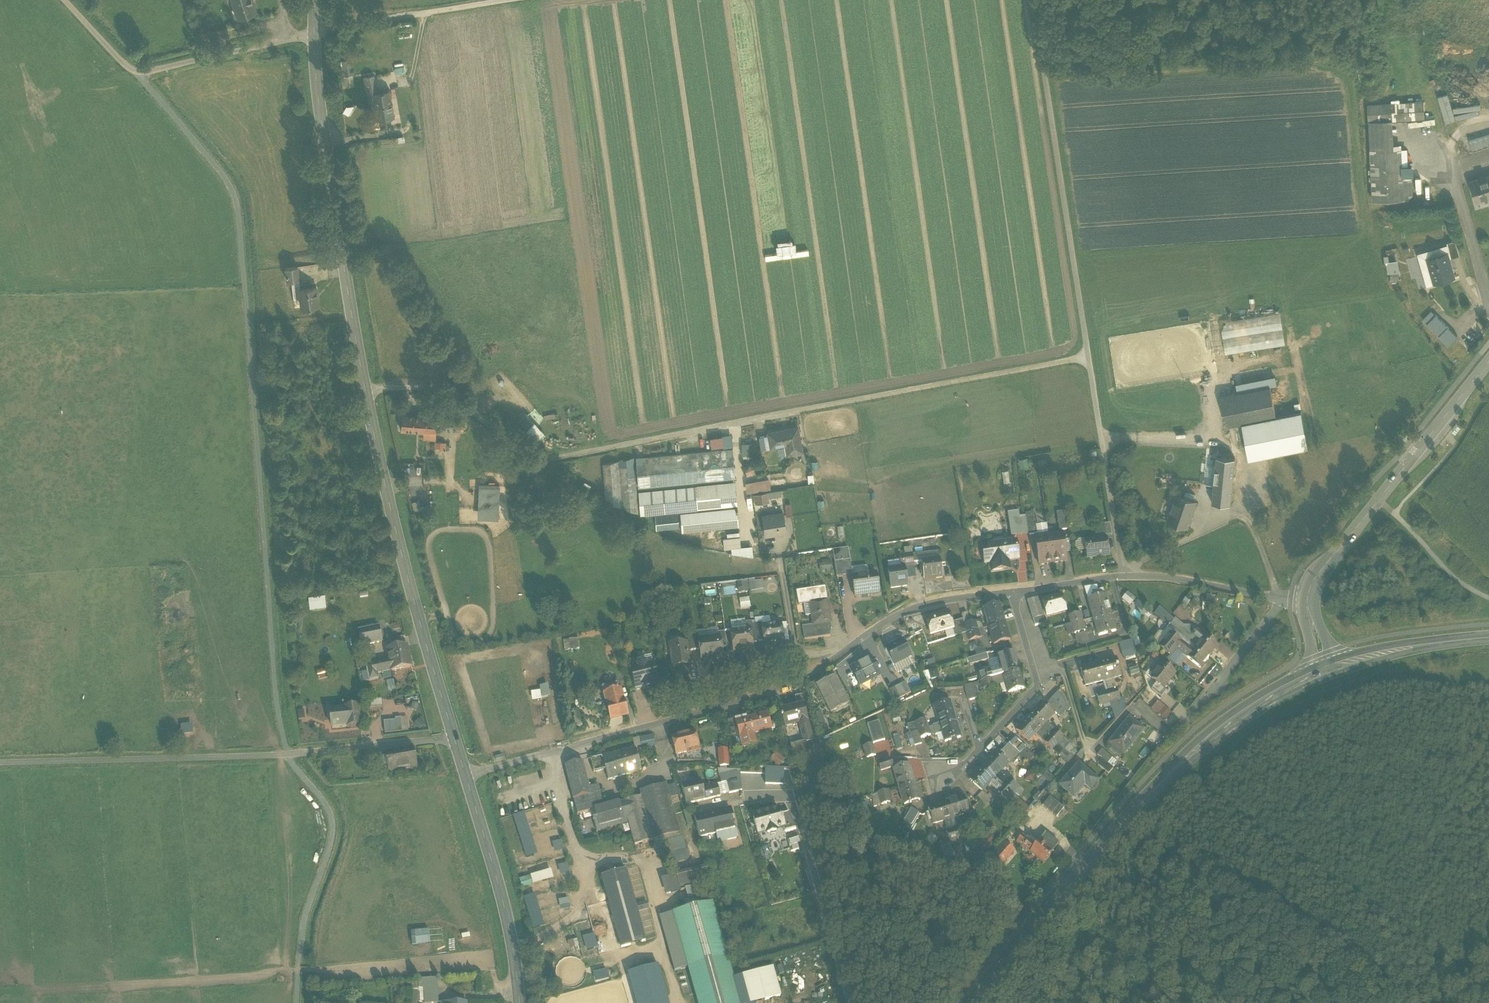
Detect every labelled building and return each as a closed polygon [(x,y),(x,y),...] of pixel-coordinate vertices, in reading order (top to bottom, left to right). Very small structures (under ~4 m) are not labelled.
[(238,15),(256,9),(253,0),(233,0),(238,15)] [(352,63),(343,65),(346,77),(354,76),(352,63)] [(394,76),(409,74),(408,64),(393,66),(394,76)] [(364,74),(368,95),(373,94),(378,93),(374,72),(364,74)] [(354,76),(346,77),(347,87),(356,86),(354,76)] [(375,102),(375,106),(392,103),(390,90),(378,93),(373,94),(368,95),(369,103),(375,102)] [(1423,101),(1405,103),(1406,119),(1424,118),(1423,101)] [(375,102),(369,103),(373,121),(378,120),(375,106),(375,102)] [(392,103),(375,106),(378,120),(394,117),(392,103)] [(1395,103),(1368,105),(1369,122),(1392,120),(1396,120),(1395,103)] [(1405,103),(1395,103),(1396,120),(1406,119),(1405,103)] [(1392,120),(1369,122),(1371,151),(1394,150),(1392,120)] [(1488,145),(1485,136),(1480,137),(1483,147),(1488,145)] [(1483,147),(1480,137),(1475,139),(1478,148),(1483,147)] [(1478,148),(1475,139),(1469,140),(1472,150),(1478,148)] [(1371,151),(1370,151),(1371,161),(1401,160),(1401,149),(1394,150),(1371,151)] [(1401,160),(1371,161),(1373,202),(1404,200),(1402,176),(1402,166),(1401,160)] [(1411,166),(1402,166),(1402,176),(1411,176),(1412,176),(1411,166)] [(1411,176),(1402,176),(1404,200),(1407,200),(1412,195),(1411,176)] [(1470,182),(1475,199),(1488,195),(1488,176),(1482,178),(1470,182)] [(1455,240),(1447,242),(1447,244),(1451,257),(1459,255),(1455,240)] [(1448,258),(1451,257),(1447,244),(1417,253),(1422,269),(1430,267),(1428,258),(1447,253),(1448,258)] [(1447,253),(1428,258),(1430,267),(1435,282),(1454,277),(1448,258),(1447,253)] [(1388,273),(1399,272),(1398,260),(1386,262),(1388,273)] [(285,267),(287,281),(299,279),(298,265),(285,267)] [(1435,283),(1435,282),(1430,267),(1422,269),(1426,285),(1435,283)] [(316,285),(299,288),(301,307),(318,305),(316,285)] [(1093,292),(1085,294),(1088,307),(1096,306),(1093,292)] [(1427,323),(1435,314),(1431,310),(1423,319),(1427,323)] [(1278,312),(1220,318),(1224,350),(1282,344),(1278,312)] [(1448,326),(1435,314),(1427,323),(1440,335),(1448,326)] [(1458,336),(1448,326),(1440,335),(1450,344),(1458,336)] [(1270,387),(1221,397),(1227,426),(1242,423),(1276,417),(1270,387)] [(423,415),(403,413),(401,429),(436,433),(437,424),(438,413),(438,411),(424,409),(423,415)] [(1301,412),(1276,417),(1242,423),(1249,459),(1308,448),(1301,412)] [(456,415),(438,413),(437,424),(454,426),(456,415)] [(798,426),(767,432),(770,447),(785,445),(787,455),(802,452),(798,426)] [(713,445),(733,444),(733,434),(713,435),(713,445)] [(765,435),(759,436),(761,449),(768,448),(765,435)] [(733,446),(636,454),(638,485),(735,477),(733,446)] [(1234,456),(1217,454),(1211,503),(1228,505),(1234,456)] [(634,455),(602,461),(605,499),(638,511),(634,455)] [(1017,466),(1026,465),(1025,457),(1016,457),(1017,466)] [(748,473),(760,469),(758,463),(746,466),(748,473)] [(746,480),(747,493),(764,492),(764,489),(771,489),(770,478),(746,480)] [(735,481),(638,488),(640,511),(737,503),(735,481)] [(497,484),(478,485),(480,517),(499,516),(497,484)] [(755,503),(783,502),(783,491),(755,492),(755,503)] [(1174,501),(1176,495),(1169,492),(1167,498),(1174,501)] [(1195,501),(1176,495),(1168,519),(1187,526),(1195,501)] [(737,507),(681,512),(682,531),(739,526),(737,507)] [(677,512),(655,514),(656,528),(679,526),(677,512)] [(1018,512),(1007,513),(1011,537),(1028,535),(1025,518),(1025,517),(1019,518),(1018,512)] [(1065,512),(1057,513),(1059,531),(1068,530),(1065,512)] [(783,513),(762,516),(765,535),(785,533),(783,513)] [(1034,517),(1025,518),(1028,535),(1028,536),(1035,535),(1037,535),(1035,526),(1034,517)] [(1046,524),(1035,526),(1037,535),(1035,535),(1035,538),(1039,566),(1053,563),(1048,536),(1046,524)] [(1104,524),(1095,526),(1097,536),(1106,535),(1104,524)] [(741,531),(728,531),(728,536),(724,537),(725,547),(732,546),(733,554),(754,553),(754,544),(741,545),(741,531)] [(1062,534),(1048,536),(1053,563),(1066,561),(1062,534)] [(1107,539),(1087,542),(1088,548),(1086,552),(1087,559),(1109,556),(1107,539)] [(1016,542),(982,547),(984,564),(990,564),(991,572),(1003,571),(1002,562),(1019,559),(1016,542)] [(834,559),(834,562),(850,560),(848,549),(833,551),(834,559)] [(913,564),(921,563),(940,560),(939,554),(912,557),(913,564)] [(912,555),(899,557),(901,568),(914,567),(913,564),(912,557),(912,555)] [(823,565),(819,565),(820,572),(826,571),(826,574),(831,574),(832,577),(836,576),(834,562),(834,559),(822,561),(823,565)] [(852,575),(851,569),(850,560),(834,562),(836,576),(836,577),(852,575)] [(940,560),(921,563),(923,580),(942,578),(940,560)] [(867,567),(851,569),(852,575),(852,578),(868,575),(867,567)] [(904,569),(888,571),(891,589),(907,587),(904,569)] [(852,578),(854,597),(879,593),(876,574),(868,575),(852,578)] [(737,583),(738,593),(765,590),(764,580),(737,583)] [(723,596),(735,595),(734,583),(722,585),(723,596)] [(825,588),(796,593),(798,607),(804,606),(810,605),(811,617),(813,626),(813,627),(831,624),(825,588)] [(1103,590),(1092,593),(1094,599),(1088,601),(1093,619),(1110,614),(1105,596),(1103,590)] [(1135,610),(1140,615),(1146,608),(1129,594),(1123,600),(1135,610)] [(324,596),(310,598),(311,606),(325,604),(324,596)] [(1061,597),(1042,602),(1046,618),(1065,612),(1061,597)] [(750,599),(740,601),(742,610),(751,608),(750,599)] [(1037,599),(1027,602),(1029,608),(1039,605),(1037,599)] [(1146,608),(1155,615),(1158,611),(1149,604),(1146,608)] [(999,605),(983,610),(989,627),(1004,623),(999,605)] [(1039,605),(1029,608),(1031,614),(1041,611),(1039,605)] [(1155,615),(1169,626),(1174,620),(1160,608),(1158,611),(1155,615)] [(1140,615),(1135,610),(1131,615),(1139,621),(1143,616),(1140,615)] [(1041,611),(1031,614),(1033,620),(1043,617),(1041,611)] [(948,613),(926,620),(930,635),(952,629),(953,628),(951,624),(948,613)] [(967,614),(961,615),(963,620),(964,626),(970,624),(967,614)] [(1079,614),(1069,618),(1071,625),(1082,622),(1079,614)] [(1110,614),(1093,619),(1098,636),(1116,631),(1110,614)] [(1043,617),(1033,620),(1035,627),(1045,624),(1043,617)] [(1183,627),(1175,619),(1174,620),(1169,626),(1169,627),(1178,634),(1182,628),(1183,627)] [(963,620),(951,624),(953,628),(952,629),(954,637),(962,635),(966,634),(967,634),(964,626),(963,620)] [(1082,622),(1071,625),(1073,633),(1084,630),(1082,622)] [(970,624),(964,626),(967,634),(978,631),(977,630),(975,623),(970,624)] [(1004,623),(989,627),(994,645),(1009,640),(1004,623)] [(755,627),(752,627),(751,624),(745,625),(746,630),(748,630),(749,633),(751,645),(758,644),(755,627)] [(780,624),(770,626),(771,628),(762,629),(764,643),(765,648),(783,645),(780,624)] [(831,624),(813,627),(813,626),(802,628),(804,641),(830,637),(831,628),(831,624)] [(762,625),(755,627),(758,644),(764,643),(762,629),(762,625)] [(378,627),(359,631),(362,647),(382,642),(378,627)] [(1178,634),(1169,627),(1163,634),(1159,633),(1152,642),(1159,648),(1164,643),(1175,652),(1176,649),(1188,658),(1188,659),(1200,668),(1208,658),(1196,648),(1182,637),(1178,634)] [(1192,637),(1196,631),(1191,627),(1186,632),(1182,637),(1196,648),(1200,643),(1192,637)] [(1182,637),(1186,632),(1182,628),(1178,634),(1182,637)] [(978,631),(967,634),(966,634),(969,641),(969,642),(980,639),(978,631)] [(1217,647),(1205,637),(1205,638),(1196,631),(1192,637),(1200,643),(1196,648),(1208,658),(1217,647)] [(749,633),(741,634),(740,633),(730,634),(731,635),(730,636),(731,643),(732,644),(734,654),(752,651),(751,645),(749,633)] [(724,635),(718,636),(719,640),(721,650),(727,649),(724,635)] [(691,638),(685,639),(686,647),(688,655),(694,654),(691,639),(691,638)] [(698,638),(691,639),(694,654),(700,653),(698,643),(699,643),(698,638)] [(581,648),(580,639),(564,640),(565,650),(581,648)] [(719,640),(709,641),(712,665),(723,664),(721,650),(719,640)] [(1119,644),(1121,652),(1135,648),(1132,640),(1119,644)] [(699,643),(698,643),(700,653),(702,667),(712,665),(709,641),(699,643)] [(903,642),(885,651),(893,666),(894,665),(898,673),(912,665),(908,658),(911,657),(903,642)] [(1175,652),(1164,643),(1159,648),(1170,657),(1175,652)] [(407,646),(387,650),(391,671),(391,672),(392,672),(412,667),(407,646)] [(686,647),(679,648),(677,652),(670,653),(673,671),(690,669),(688,655),(686,647)] [(1137,655),(1135,648),(1121,652),(1124,659),(1137,655)] [(1188,658),(1176,649),(1175,652),(1170,657),(1168,660),(1179,669),(1188,659),(1188,658)] [(1013,653),(997,658),(1003,676),(1018,671),(1019,671),(1013,653)] [(986,655),(974,658),(976,665),(988,661),(986,655)] [(871,658),(850,669),(853,674),(848,677),(851,684),(856,681),(859,686),(870,680),(871,681),(880,676),(871,658)] [(1116,659),(1098,665),(1103,682),(1112,679),(1121,677),(1116,659)] [(1157,660),(1148,672),(1154,676),(1162,665),(1157,660)] [(389,661),(366,666),(369,681),(379,679),(377,674),(382,673),(391,671),(389,661)] [(653,665),(646,667),(645,665),(637,667),(638,669),(631,671),(636,691),(643,689),(643,691),(651,689),(651,687),(658,685),(653,665)] [(1098,665),(1080,670),(1085,687),(1103,682),(1098,665)] [(1154,676),(1151,680),(1163,690),(1175,674),(1162,665),(1154,676)] [(317,671),(319,679),(330,676),(328,669),(317,671)] [(989,671),(978,674),(981,682),(992,679),(989,671)] [(992,679),(994,686),(1005,682),(1008,693),(1024,689),(1018,671),(1003,676),(992,679)] [(834,677),(819,685),(830,705),(827,706),(831,714),(848,704),(834,677)] [(992,679),(981,682),(983,690),(994,687),(994,686),(992,679)] [(1112,679),(1103,682),(1106,693),(1115,691),(1112,679)] [(911,693),(905,683),(900,685),(905,696),(911,693)] [(619,684),(602,688),(610,721),(628,716),(623,699),(619,684)] [(1163,690),(1156,684),(1151,691),(1161,699),(1166,692),(1163,690)] [(551,685),(540,686),(541,698),(552,696),(551,685)] [(900,685),(894,688),(900,699),(905,696),(900,685)] [(972,685),(964,687),(968,702),(976,699),(972,685)] [(894,688),(889,691),(895,702),(900,699),(894,688)] [(1115,691),(1106,693),(1110,704),(1117,702),(1117,703),(1120,702),(1117,690),(1115,691)] [(1058,692),(1046,705),(1060,718),(1065,712),(1069,711),(1058,692)] [(807,693),(795,696),(796,703),(809,700),(807,693)] [(1106,693),(1096,696),(1100,707),(1110,704),(1106,693)] [(348,702),(332,704),(333,711),(345,709),(349,708),(348,702)] [(949,702),(934,707),(939,725),(954,720),(955,720),(949,702)] [(1157,702),(1151,710),(1158,716),(1158,715),(1165,721),(1171,714),(1157,702)] [(1054,715),(1041,704),(1029,717),(1057,744),(1063,738),(1055,730),(1055,731),(1046,723),(1054,715)] [(803,705),(789,709),(789,708),(779,711),(782,720),(785,728),(798,724),(800,729),(808,726),(807,722),(808,721),(803,705)] [(349,708),(345,709),(333,711),(330,711),(332,728),(347,727),(361,726),(359,707),(349,708)] [(1111,709),(1115,722),(1119,717),(1116,708),(1111,709)] [(240,714),(242,724),(254,722),(252,712),(240,714)] [(747,722),(746,719),(735,722),(739,735),(743,749),(756,745),(756,744),(753,745),(750,734),(770,728),(771,731),(767,716),(747,722)] [(1057,744),(1029,717),(1016,731),(1028,743),(1035,735),(1052,750),(1058,744),(1057,744)] [(1129,719),(1109,744),(1112,747),(1122,755),(1123,756),(1144,730),(1129,719)] [(395,720),(384,722),(385,733),(397,732),(395,720)] [(867,724),(872,743),(886,739),(880,720),(867,724)] [(925,720),(915,724),(917,731),(928,728),(925,720)] [(939,725),(932,727),(935,736),(942,734),(944,742),(960,738),(954,720),(939,725)] [(735,722),(728,724),(731,737),(739,735),(735,722)] [(915,724),(907,726),(910,734),(917,731),(915,724)] [(808,726),(800,729),(804,744),(793,747),(796,757),(814,752),(811,743),(813,743),(808,726)] [(928,728),(917,731),(917,732),(919,739),(930,736),(928,728)] [(917,732),(907,735),(909,741),(913,740),(915,746),(921,744),(919,739),(917,732)] [(694,733),(671,739),(676,757),(699,750),(694,733)] [(892,738),(897,750),(903,747),(899,735),(892,738)] [(636,749),(656,745),(655,736),(634,739),(636,749)] [(1026,749),(1015,738),(1008,745),(1019,755),(1025,750),(1026,749)] [(1070,745),(1063,738),(1057,744),(1058,744),(1064,751),(1065,751),(1070,745)] [(873,744),(864,747),(868,759),(876,756),(873,744)] [(1064,751),(1058,744),(1052,750),(1059,757),(1064,751)] [(826,745),(820,747),(824,758),(830,756),(826,745)] [(1122,755),(1112,747),(1110,751),(1120,759),(1122,755)] [(414,748),(393,752),(397,770),(417,766),(414,748)] [(635,749),(622,752),(625,768),(622,769),(624,776),(641,771),(635,749)] [(1025,750),(1019,755),(1029,765),(1034,759),(1025,750)] [(1112,758),(1102,750),(1097,756),(1103,760),(1107,764),(1112,758)] [(393,752),(377,755),(378,759),(380,768),(381,772),(397,770),(393,752)] [(622,752),(602,757),(605,770),(608,781),(624,776),(622,769),(625,768),(622,752)] [(995,754),(983,767),(1003,786),(1009,780),(1000,772),(1007,764),(995,754)] [(602,757),(590,760),(593,773),(605,770),(602,757)] [(1107,764),(1103,760),(1098,766),(1108,774),(1113,769),(1107,764)] [(891,761),(879,765),(881,771),(893,768),(891,761)] [(589,789),(583,762),(565,766),(573,800),(591,795),(589,789)] [(909,765),(893,770),(899,788),(914,783),(909,765)] [(1085,786),(1090,790),(1098,782),(1079,765),(1060,787),(1073,798),(1085,786)] [(983,767),(970,781),(982,792),(989,784),(998,792),(1003,786),(983,767)] [(740,770),(717,770),(721,784),(726,782),(726,781),(741,777),(740,770)] [(789,771),(760,772),(761,786),(792,786),(789,771)] [(741,777),(726,781),(726,782),(729,794),(742,790),(741,777)] [(1017,788),(1009,780),(1003,786),(1011,794),(1017,788)] [(700,781),(681,786),(686,805),(705,800),(702,787),(700,781)] [(716,783),(702,787),(705,800),(720,796),(716,783)] [(914,783),(899,788),(904,805),(919,801),(914,783)] [(666,784),(640,792),(641,797),(654,840),(680,833),(666,784)] [(1003,786),(998,792),(1006,800),(1007,799),(1012,794),(1011,794),(1003,786)] [(599,787),(589,789),(591,795),(600,793),(599,787)] [(886,792),(878,794),(881,806),(890,803),(886,792)] [(591,795),(573,800),(577,816),(591,812),(591,811),(603,808),(600,793),(591,795)] [(1012,794),(1007,799),(1012,803),(1016,798),(1012,794)] [(641,797),(622,802),(628,823),(635,846),(654,840),(641,797)] [(964,798),(946,803),(951,819),(969,813),(964,798)] [(1050,798),(1043,807),(1056,818),(1063,808),(1050,798)] [(603,808),(591,811),(591,812),(597,832),(628,823),(622,802),(603,808)] [(946,803),(928,809),(929,813),(926,814),(928,820),(931,819),(933,825),(951,819),(946,803)] [(977,805),(973,808),(979,816),(983,813),(977,805)] [(730,808),(694,817),(699,838),(716,834),(735,829),(730,808)] [(919,814),(911,809),(904,821),(911,826),(919,814)] [(778,810),(763,815),(762,812),(753,815),(759,834),(767,832),(767,834),(776,831),(775,829),(783,827),(780,816),(778,810)] [(530,816),(534,826),(543,822),(540,813),(530,816)] [(789,813),(780,816),(783,827),(785,833),(796,829),(789,813)] [(525,849),(537,845),(530,823),(518,826),(525,849)] [(962,828),(954,830),(958,840),(965,838),(962,828)] [(735,829),(716,834),(718,842),(737,838),(735,829)] [(954,830),(947,832),(950,843),(958,840),(954,830)] [(977,844),(984,851),(995,840),(988,834),(977,844)] [(1030,836),(1027,840),(1035,847),(1039,842),(1044,837),(1041,835),(1036,842),(1030,836)] [(1039,842),(1053,853),(1058,845),(1045,835),(1044,837),(1039,842)] [(1016,844),(1030,854),(1035,847),(1027,840),(1022,836),(1016,844)] [(793,851),(800,849),(798,837),(790,839),(793,851)] [(554,841),(555,851),(565,850),(563,840),(554,841)] [(958,840),(950,843),(953,854),(962,851),(958,840)] [(683,841),(656,847),(658,856),(686,848),(683,841)] [(1030,854),(1043,864),(1053,853),(1039,842),(1035,847),(1030,854)] [(1005,843),(994,857),(1001,863),(1003,864),(1015,851),(1005,843)] [(997,867),(1001,863),(994,857),(990,861),(997,867)] [(559,865),(562,874),(571,872),(568,863),(559,865)] [(706,869),(676,877),(678,883),(680,891),(710,883),(706,869)] [(523,887),(555,879),(553,870),(521,878),(523,887)] [(627,871),(602,878),(622,948),(647,941),(627,871)] [(710,894),(684,901),(686,910),(712,902),(710,894)] [(648,902),(641,904),(643,910),(650,908),(648,902)] [(686,910),(673,913),(688,968),(728,957),(712,902),(686,910)] [(673,913),(659,917),(674,972),(688,968),(673,913)] [(413,947),(431,945),(429,931),(411,933),(413,947)] [(583,937),(587,951),(599,947),(595,933),(583,937)] [(688,968),(698,1002),(740,1002),(728,957),(688,968)] [(437,986),(424,986),(424,988),(424,1000),(437,999),(437,986)] [(424,988),(415,988),(415,1002),(421,1002),(424,1002),(424,1000),(424,988)]
